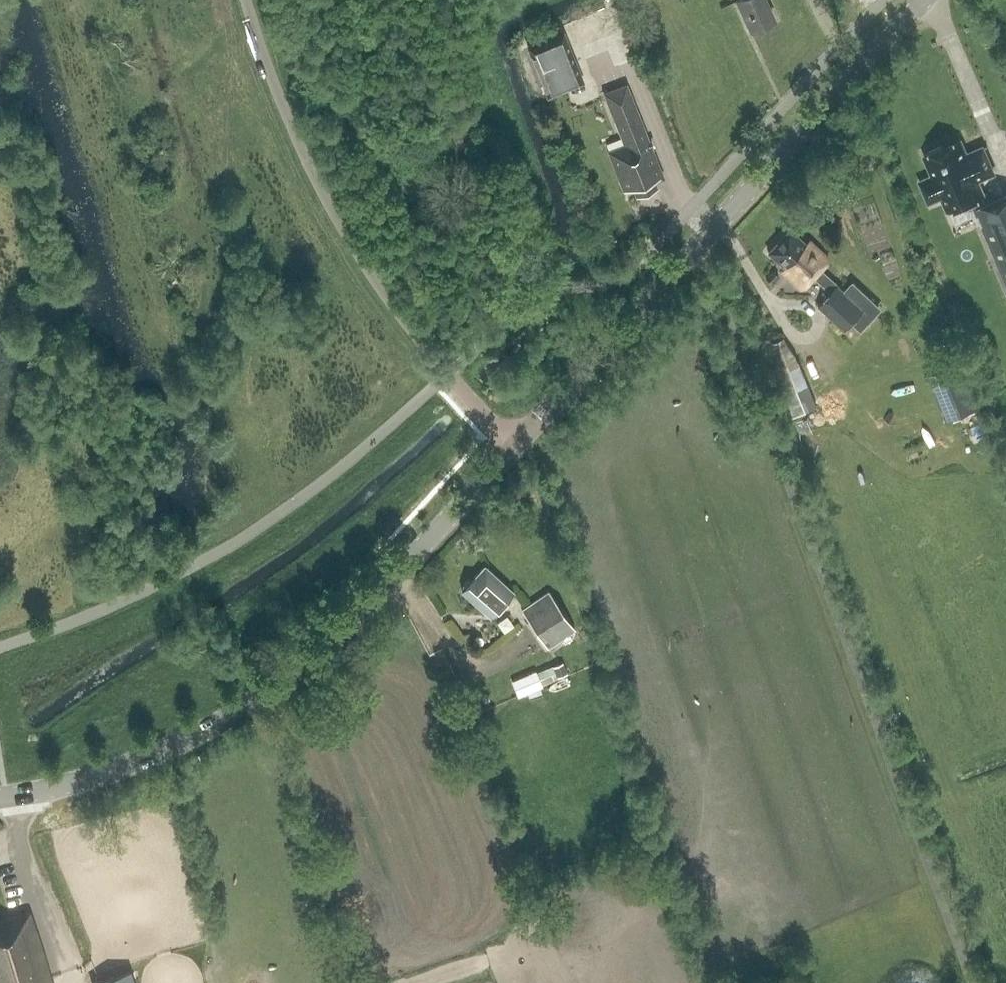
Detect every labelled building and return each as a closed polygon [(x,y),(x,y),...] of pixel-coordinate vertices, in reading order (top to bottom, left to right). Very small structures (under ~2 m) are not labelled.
[(775,19),(766,0),(739,0),(752,29),(775,19)] [(562,32),(530,46),(551,94),(583,81),(562,32)] [(627,85),(605,93),(625,143),(609,150),(613,161),(621,181),(626,192),(634,188),(638,196),(657,188),(654,179),(663,175),(627,85)] [(986,204),(982,196),(984,195),(978,180),(994,172),(983,148),(967,155),(961,140),(925,156),(935,177),(931,179),(929,180),(927,182),(925,185),(925,187),(925,190),(926,193),(928,195),(930,197),(933,197),(936,197),(939,197),(942,195),(949,210),(974,199),(977,208),(974,209),(1005,282),(1005,195),(986,204)] [(844,291),(820,269),(829,259),(809,240),(807,243),(790,228),(769,252),(785,267),(782,270),(802,288),(813,276),(832,293),(821,305),(846,328),(852,321),(862,330),(883,308),(853,281),(844,291)] [(772,283),(779,276),(773,270),(767,278),(772,283)] [(809,385),(798,355),(772,366),(784,395),(809,385)] [(974,409),(956,363),(928,374),(946,420),(974,409)] [(488,614),(511,588),(486,566),(475,578),(474,578),(473,580),(469,579),(464,585),(465,588),(463,591),(488,614)] [(577,630),(569,618),(550,591),(523,610),(550,649),(577,630)] [(554,667),(558,678),(568,673),(564,662),(554,667)] [(536,671),(512,681),(518,695),(542,685),(536,671)] [(30,913),(0,922),(0,982),(52,982),(30,913)] [(132,970),(91,982),(92,982),(136,982),(132,970)]
